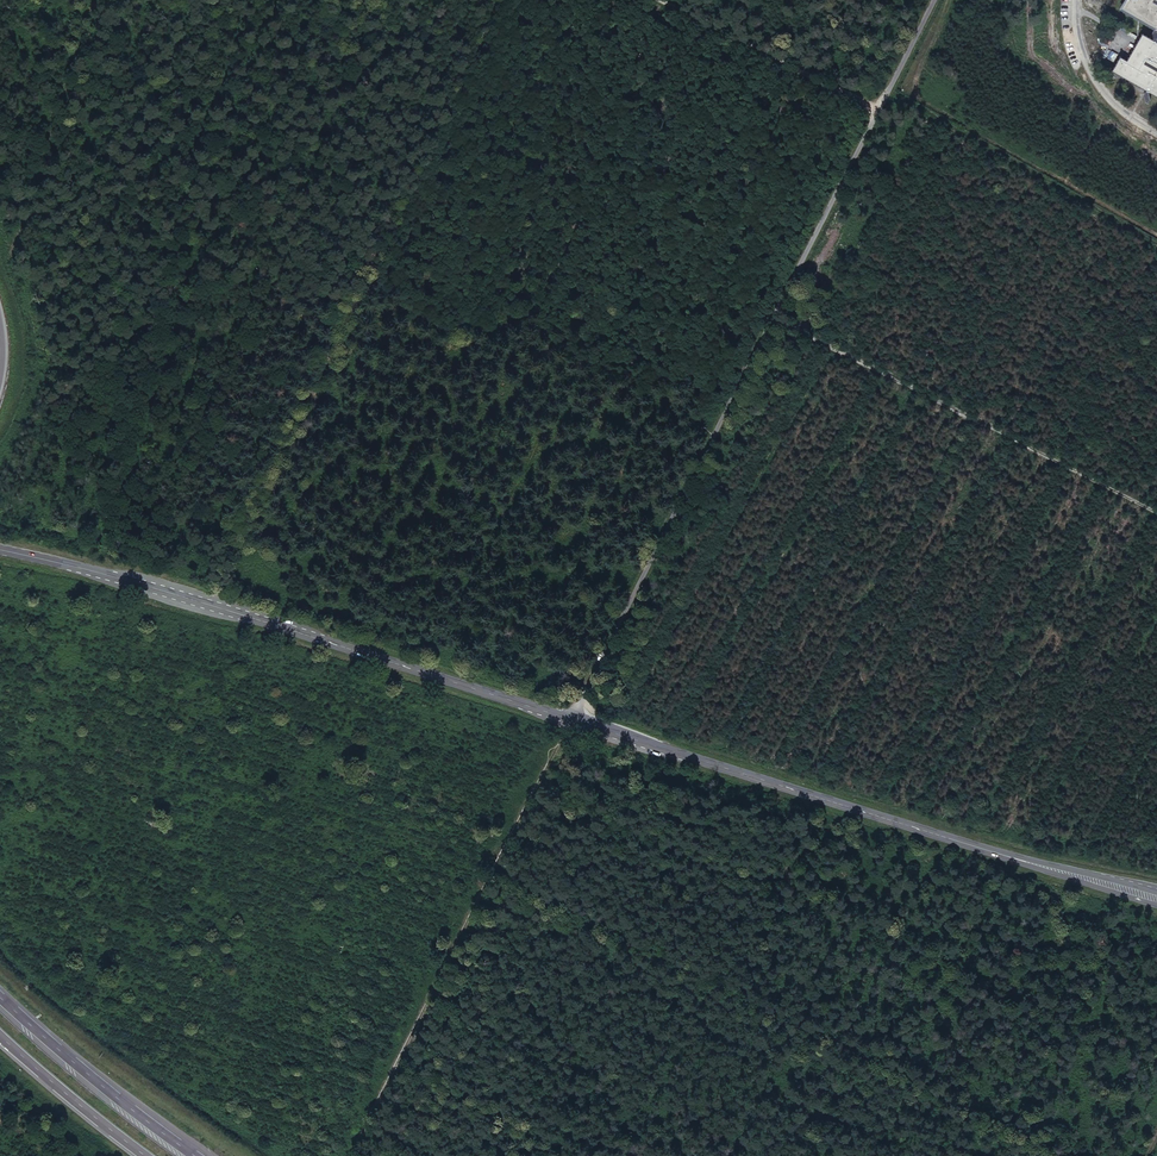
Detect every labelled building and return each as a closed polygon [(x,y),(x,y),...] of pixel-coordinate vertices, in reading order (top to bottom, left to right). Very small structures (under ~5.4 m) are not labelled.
[(1133,6),(1126,3),(1120,15),(1147,30),(1146,43),(1138,39),(1124,66),(1118,63),(1111,75),(1145,91),(1143,95),(1142,106),(1148,106),(1149,94),(1156,98),(1156,49),(1153,47),(1154,33),(1156,34),(1156,0),(1136,0),(1133,6)]
